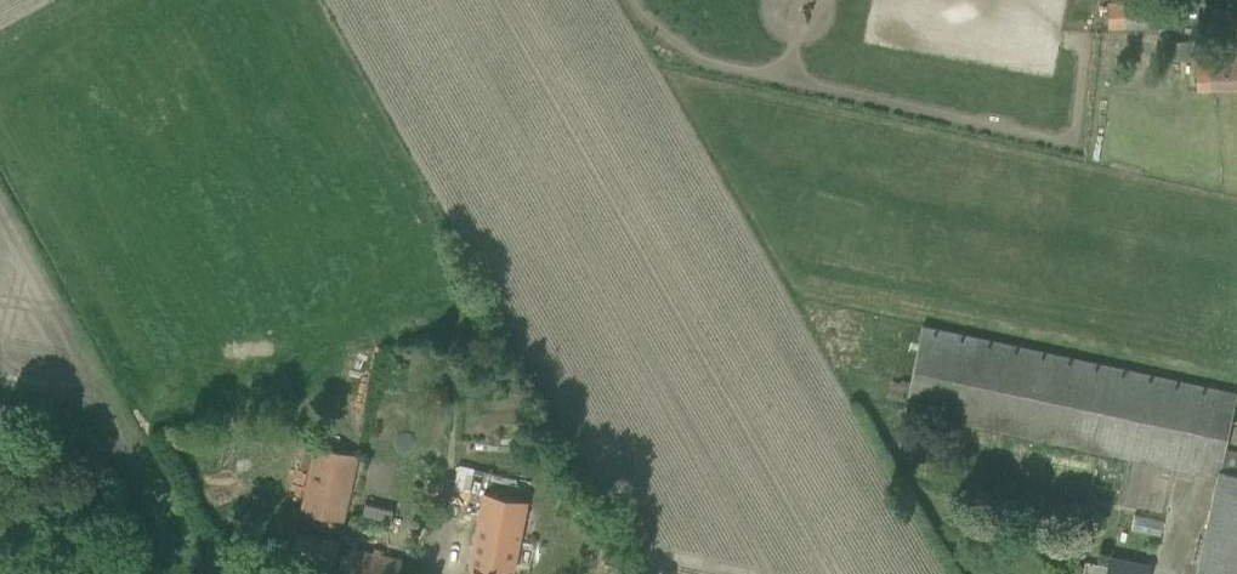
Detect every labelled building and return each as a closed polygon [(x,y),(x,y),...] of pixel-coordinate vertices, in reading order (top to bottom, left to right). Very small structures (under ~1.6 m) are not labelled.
[(1108,30),(1170,27),(1169,16),(1154,17),(1153,0),(1125,0),(1125,2),(1107,2),(1108,30)] [(1236,34),(1236,13),(1204,5),(1199,25),(1236,34)] [(1189,40),(1169,41),(1170,61),(1190,60),(1189,40)] [(1199,95),(1236,92),(1236,64),(1197,67),(1199,95)] [(888,397),(907,402),(904,412),(1164,467),(1163,473),(1194,480),(1195,474),(1217,478),(1197,573),(1236,573),(1236,451),(1225,449),(1236,394),(1236,391),(923,325),(911,382),(892,378),(888,397)] [(476,382),(458,385),(460,397),(478,394),(476,382)] [(301,512),(345,521),(359,455),(316,446),(301,512)] [(585,492),(579,495),(585,506),(591,503),(585,492)] [(473,573),(513,573),(514,568),(520,541),(526,510),(483,501),(470,566),(474,567),(473,573)] [(307,573),(332,573),(339,541),(296,532),(288,570),(307,573)] [(402,559),(349,548),(343,573),(399,573),(402,559)] [(605,552),(603,568),(621,570),(623,554),(605,552)] [(1149,563),(1109,554),(1105,573),(1147,573),(1149,563)]
